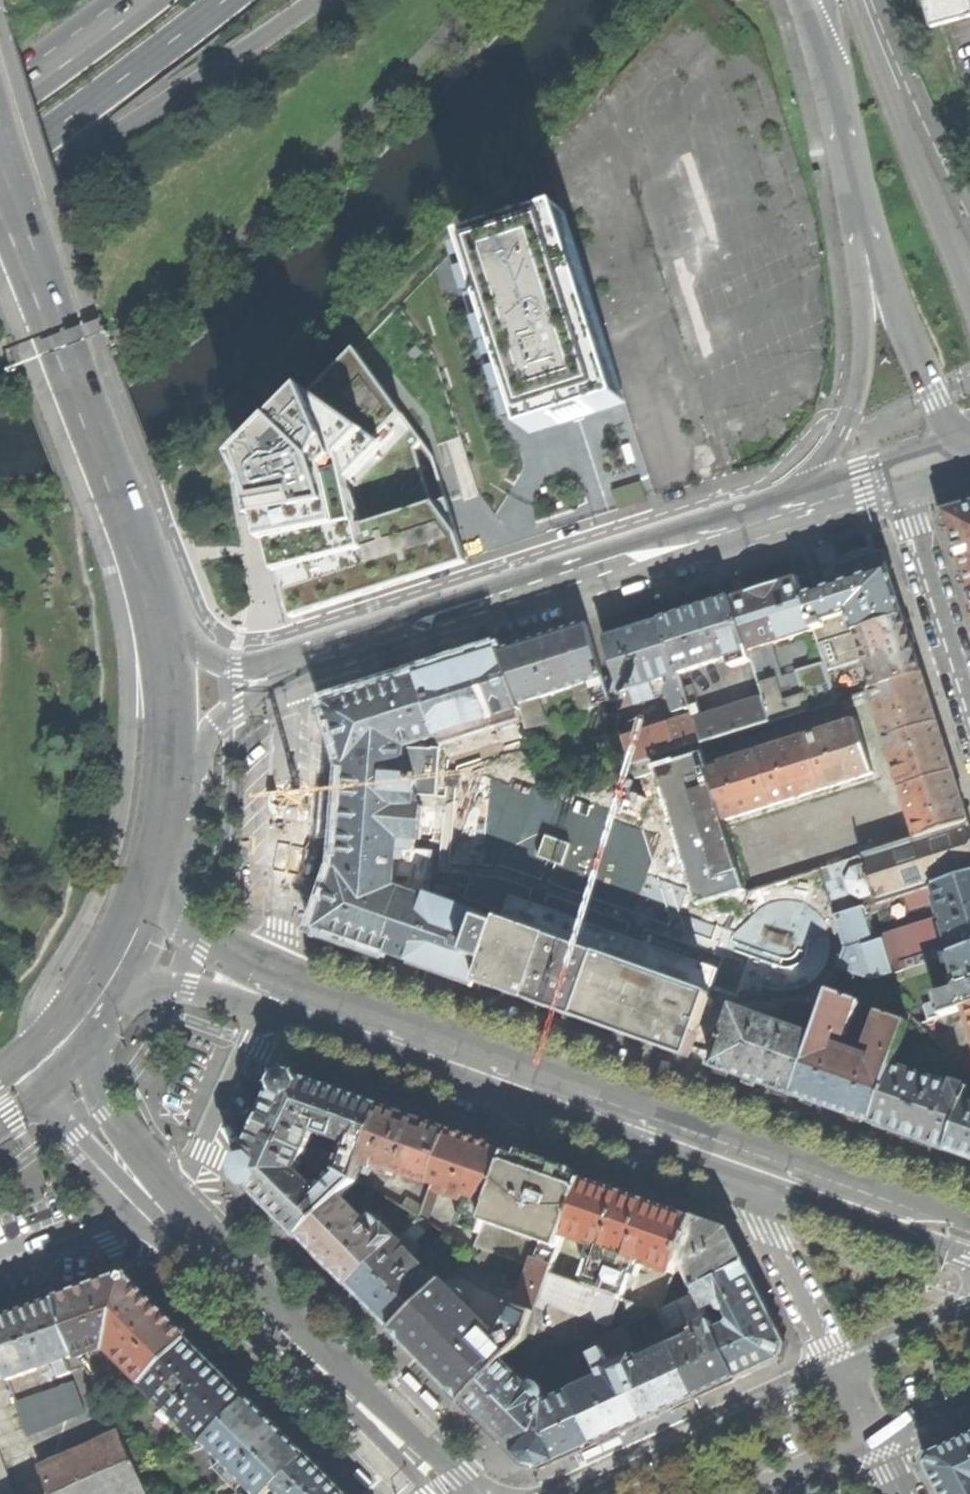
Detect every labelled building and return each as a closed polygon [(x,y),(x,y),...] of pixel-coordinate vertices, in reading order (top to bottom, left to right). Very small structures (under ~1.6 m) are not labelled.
[(931,28),(969,18),(969,0),(923,0),(931,28)] [(530,225),(532,233),(561,224),(617,399),(596,406),(561,417),(537,425),(480,249),(510,240),(507,232),(471,244),(532,435),(627,405),(566,213),(530,225)] [(510,240),(480,249),(537,425),(561,417),(596,406),(617,399),(561,224),(532,233),(510,240)] [(316,392),(249,459),(256,481),(263,502),(269,522),(276,544),(285,572),(297,611),(359,592),(466,558),(456,530),(442,534),(433,507),(448,502),(434,458),(414,430),(356,350),(316,392)] [(456,530),(448,502),(433,507),(442,534),(456,530)] [(946,513),(959,554),(969,590),(969,506),(946,513)] [(856,632),(904,617),(896,592),(883,550),(843,563),(835,566),(836,570),(828,572),(834,587),(804,597),(819,644),(826,642),(821,629),(820,629),(818,624),(850,613),(856,632)] [(771,644),(813,632),(797,578),(763,588),(731,599),(748,652),(763,646),(771,644)] [(751,661),(748,652),(731,599),(697,609),(662,621),(679,673),(729,658),(732,667),(751,661)] [(875,689),(922,674),(913,644),(904,617),(856,632),(826,642),(819,644),(828,672),(866,661),(875,689)] [(630,631),(605,639),(617,675),(604,679),(612,701),(624,697),(623,691),(633,687),(638,702),(655,697),(650,682),(664,677),(675,712),(678,711),(680,718),(692,714),(690,708),(688,708),(678,674),(679,673),(662,621),(630,631)] [(542,638),(501,651),(520,710),(526,730),(548,723),(540,698),(579,685),(586,710),(612,701),(604,679),(590,633),(587,624),(542,638)] [(786,693),(771,644),(763,646),(773,680),(758,685),(763,699),(769,722),(808,709),(803,695),(791,699),(789,692),(786,693)] [(478,659),(420,677),(440,737),(451,734),(454,742),(490,730),(487,721),(489,721),(489,720),(520,710),(501,651),(478,659)] [(886,740),(938,722),(929,696),(922,674),(875,689),(870,691),(886,740)] [(440,737),(420,677),(335,704),(328,707),(347,765),(348,765),(345,801),(329,800),(327,819),(326,833),(343,834),(340,869),(339,869),(320,926),(411,960),(430,901),(428,901),(432,851),(415,850),(416,839),(420,839),(422,806),(416,806),(417,795),(437,796),(440,746),(454,742),(451,734),(440,737)] [(769,722),(763,699),(700,716),(697,705),(690,708),(692,714),(693,718),(701,743),(769,722)] [(624,741),(632,766),(701,744),(701,743),(693,718),(624,741)] [(857,721),(711,768),(727,820),(746,814),(797,798),(846,782),(873,773),(857,721)] [(901,789),(953,770),(945,746),(938,722),(886,740),(901,789)] [(748,893),(701,744),(632,766),(636,778),(657,772),(699,906),(726,898),(744,902),(748,893)] [(917,838),(969,822),(961,797),(953,770),(901,789),(917,838)] [(432,851),(437,796),(417,795),(416,806),(422,806),(420,839),(416,839),(415,850),(432,851)] [(832,900),(852,893),(857,909),(857,910),(859,909),(904,894),(969,874),(969,824),(969,822),(917,838),(825,868),(831,882),(825,884),(831,901),(832,900)] [(956,953),(969,948),(969,874),(904,894),(909,909),(939,899),(945,919),(956,953)] [(852,893),(832,900),(836,915),(857,909),(852,893)] [(479,984),(505,921),(450,900),(448,905),(431,899),(430,901),(411,960),(479,984)] [(951,954),(956,953),(945,919),(870,942),(859,909),(857,910),(836,917),(846,948),(839,968),(872,979),(951,954)] [(600,955),(505,921),(479,984),(577,1019),(600,955)] [(969,1006),(969,948),(956,953),(951,954),(960,984),(957,991),(935,997),(937,1002),(924,1007),(928,1020),(965,1008),(969,1006)] [(687,986),(600,955),(577,1019),(603,1028),(691,1059),(713,995),(687,986)] [(831,991),(814,1040),(794,1095),(834,1109),(872,1122),(892,1065),(907,1022),(880,1012),(869,1043),(871,1047),(878,1049),(875,1056),(877,1061),(829,1044),(834,1041),(836,1034),(843,1037),(846,1035),(858,1001),(831,991)] [(711,1066),(794,1095),(814,1040),(799,1034),(801,1029),(736,1007),(732,1009),(723,1034),(711,1066)] [(948,1149),(963,1104),(969,1085),(969,1077),(954,1060),(949,1076),(946,1077),(939,1075),(937,1081),(892,1065),(872,1122),(908,1135),(948,1149)] [(282,1074),(257,1131),(306,1153),(310,1142),(314,1133),(333,1139),(336,1137),(347,1142),(341,1160),(337,1171),(356,1180),(361,1166),(382,1109),(331,1091),(282,1074)] [(963,1104),(948,1149),(969,1157),(969,1107),(963,1104)] [(431,1185),(449,1132),(417,1121),(382,1109),(361,1166),(376,1170),(377,1166),(431,1185)] [(306,1153),(257,1131),(238,1174),(267,1203),(300,1236),(339,1198),(356,1180),(337,1171),(328,1180),(327,1180),(316,1190),(298,1171),(301,1164),(306,1153)] [(479,1234),(508,1153),(478,1143),(449,1132),(431,1185),(443,1188),(441,1194),(467,1202),(459,1227),(479,1234)] [(341,1160),(310,1142),(306,1153),(337,1171),(341,1160)] [(301,1164),(327,1180),(328,1180),(337,1171),(306,1153),(301,1164)] [(564,1235),(584,1180),(543,1166),(508,1153),(479,1234),(475,1247),(530,1266),(550,1274),(564,1235)] [(677,1263),(693,1219),(636,1199),(584,1180),(564,1235),(586,1243),(594,1249),(590,1260),(596,1262),(587,1287),(622,1299),(632,1275),(638,1277),(641,1266),(652,1266),(673,1274),(677,1263)] [(365,1222),(339,1198),(300,1236),(325,1261),(350,1286),(397,1239),(387,1228),(386,1229),(372,1214),(365,1222)] [(695,1289),(745,1264),(736,1247),(729,1232),(693,1219),(677,1263),(683,1265),(694,1290),(695,1289)] [(441,1283),(397,1239),(350,1286),(368,1305),(394,1331),(441,1283)] [(782,1358),(786,1345),(767,1308),(745,1264),(695,1289),(697,1293),(698,1293),(705,1310),(718,1304),(720,1309),(724,1311),(727,1309),(732,1320),(730,1326),(715,1332),(737,1379),(762,1367),(782,1358)] [(452,1294),(441,1283),(394,1331),(427,1364),(464,1402),(502,1364),(501,1361),(524,1337),(529,1324),(530,1324),(534,1312),(537,1313),(541,1301),(550,1274),(530,1266),(516,1306),(514,1305),(498,1339),(466,1308),(469,1304),(469,1302),(469,1299),(468,1296),(465,1293),(462,1292),(460,1291),(456,1292),(452,1294)] [(630,1324),(656,1312),(622,1299),(587,1287),(550,1274),(541,1301),(612,1326),(615,1319),(630,1324)] [(127,1275),(58,1299),(78,1356),(105,1347),(108,1347),(115,1351),(147,1383),(191,1339),(156,1304),(127,1275)] [(698,1293),(697,1293),(656,1312),(666,1330),(706,1311),(705,1310),(698,1293)] [(0,1319),(0,1356),(7,1375),(8,1380),(55,1364),(60,1377),(85,1368),(78,1356),(58,1299),(23,1311),(0,1319)] [(715,1332),(711,1322),(698,1327),(698,1328),(692,1331),(695,1338),(673,1348),(696,1398),(717,1389),(737,1379),(715,1332)] [(625,1327),(607,1335),(613,1348),(615,1353),(633,1345),(625,1327)] [(574,1395),(597,1444),(625,1431),(646,1421),(620,1364),(609,1369),(607,1365),(609,1364),(603,1352),(613,1348),(607,1335),(588,1344),(605,1380),(574,1395)] [(218,1367),(191,1339),(147,1383),(144,1386),(155,1398),(160,1393),(195,1428),(190,1433),(201,1444),(204,1441),(249,1398),(218,1367)] [(569,1385),(584,1346),(573,1342),(569,1351),(555,1346),(543,1381),(550,1384),(547,1392),(544,1393),(543,1390),(541,1389),(537,1387),(533,1387),(530,1388),(529,1389),(503,1363),(502,1364),(464,1402),(495,1433),(528,1465),(534,1467),(543,1468),(597,1444),(574,1395),(569,1385)] [(633,1358),(620,1364),(646,1421),(672,1409),(696,1398),(673,1348),(642,1362),(639,1356),(633,1359),(633,1358)] [(406,1376),(403,1379),(418,1395),(424,1389),(413,1378),(409,1374),(406,1376)] [(74,1383),(18,1403),(29,1435),(86,1411),(74,1383)] [(423,1394),(420,1397),(435,1413),(441,1407),(430,1396),(426,1392),(423,1394)] [(249,1398),(204,1441),(222,1459),(241,1478),(257,1493),(269,1493),(275,1488),(307,1456),(278,1427),(249,1398)] [(49,1493),(57,1493),(133,1459),(124,1440),(110,1446),(105,1436),(39,1465),(49,1493)] [(942,1493),(969,1493),(969,1437),(966,1439),(934,1455),(929,1468),(942,1493)] [(578,1459),(581,1467),(601,1458),(597,1450),(583,1457),(578,1459)] [(0,1455),(0,1493),(14,1493),(0,1455)] [(307,1456),(275,1488),(281,1493),(339,1493),(342,1492),(323,1473),(307,1456)] [(133,1459),(57,1493),(149,1493),(133,1459)] [(229,1483),(241,1478),(222,1459),(213,1467),(229,1483)] [(371,1487),(374,1484),(359,1468),(353,1474),(364,1486),(368,1490),(371,1487)]
